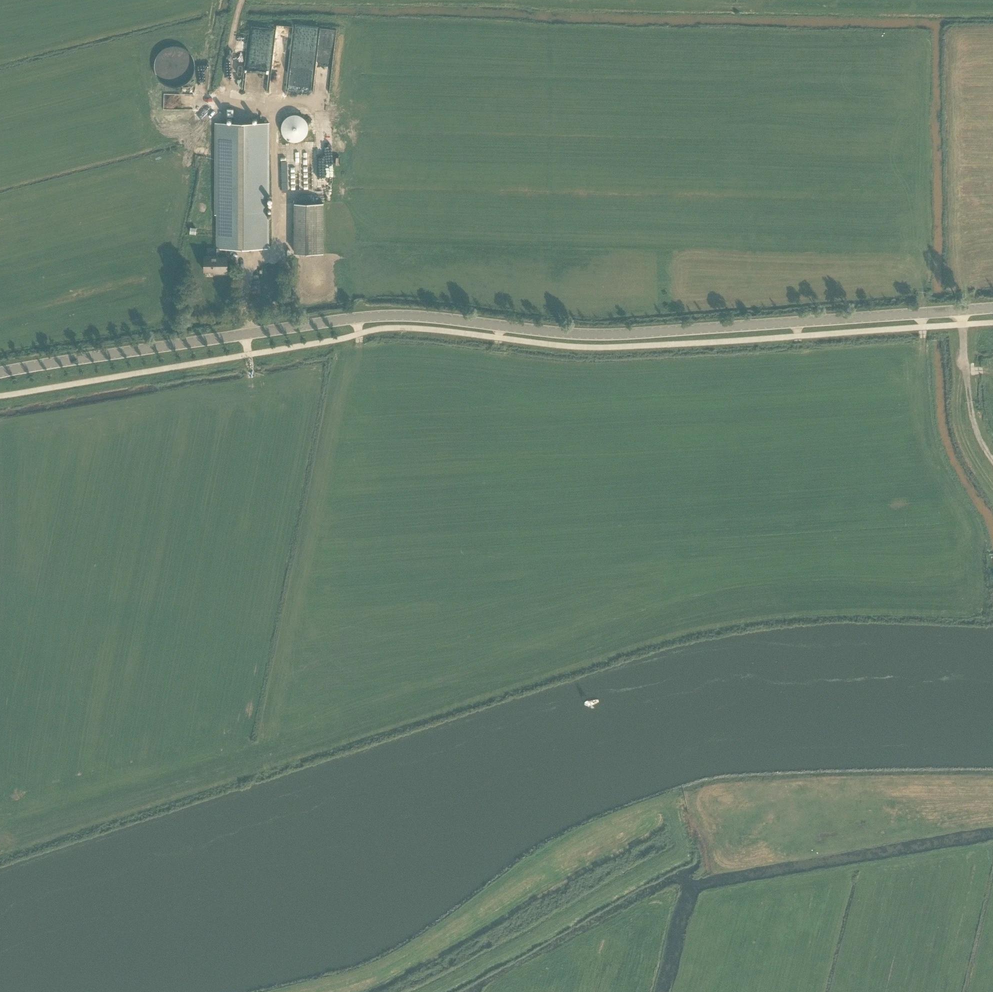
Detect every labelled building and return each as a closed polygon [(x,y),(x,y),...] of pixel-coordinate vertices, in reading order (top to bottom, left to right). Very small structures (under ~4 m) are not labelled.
[(285,27),(273,25),(263,90),(275,92),(285,27)] [(243,72),(252,74),(260,33),(251,32),(247,53),(243,72)] [(289,98),(302,98),(305,32),(291,32),(289,98)] [(328,74),(333,35),(319,33),(316,63),(323,63),(322,73),(328,74)] [(308,131),(308,129),(308,126),(307,123),(306,121),(304,119),(302,117),(300,116),(297,115),(294,115),(292,115),(289,116),(287,117),(285,119),(283,121),(282,123),(281,126),(281,129),(281,131),(282,134),(283,136),(285,138),(287,140),(289,141),(292,142),(294,142),(297,142),(300,141),(302,140),(304,138),(306,136),(307,134),(308,131)] [(267,248),(268,159),(267,123),(216,123),(216,159),(216,248),(217,248),(217,256),(204,256),(204,271),(218,271),(218,273),(227,273),(227,256),(226,256),(226,248),(267,248)] [(309,144),(294,147),(295,152),(310,150),(309,144)] [(297,170),(297,194),(312,194),(312,167),(296,167),(296,170),(297,170)] [(323,204),(295,204),(295,253),(323,253),(323,204)]
